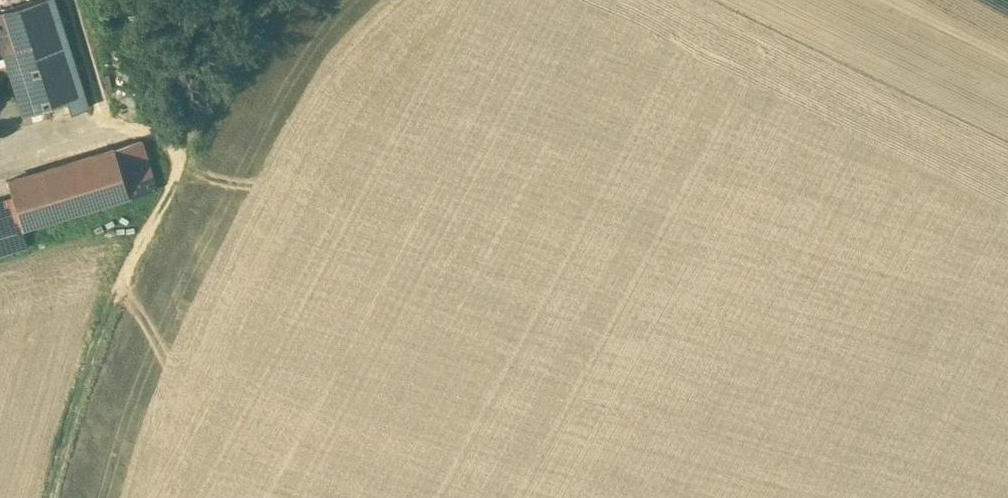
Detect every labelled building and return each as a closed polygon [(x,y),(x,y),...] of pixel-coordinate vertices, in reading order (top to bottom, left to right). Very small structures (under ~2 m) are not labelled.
[(0,10),(0,44),(3,54),(22,114),(66,100),(70,114),(86,109),(52,0),(35,0),(0,10)] [(137,142),(113,149),(127,197),(151,190),(137,142)] [(113,149),(7,181),(11,196),(21,229),(127,197),(113,149)] [(0,200),(0,253),(26,245),(21,229),(11,196),(0,200)]
